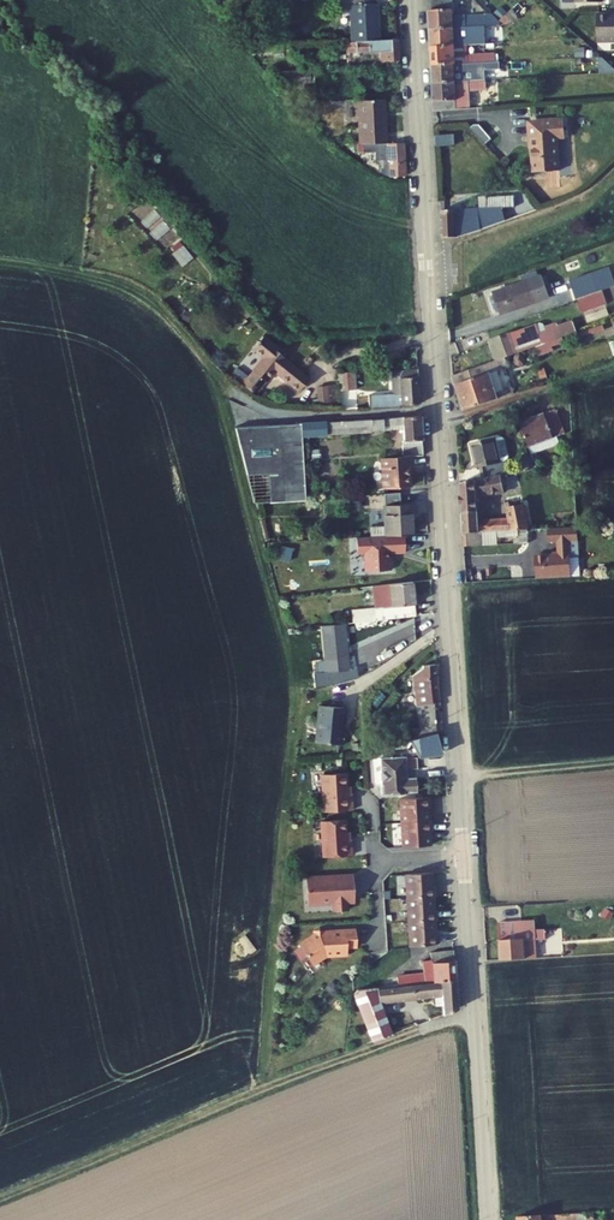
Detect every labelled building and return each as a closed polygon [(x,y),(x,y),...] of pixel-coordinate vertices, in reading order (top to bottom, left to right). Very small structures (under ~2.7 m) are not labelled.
[(221,12),(222,14),(226,11),(219,0),(215,3),(221,12)] [(376,0),(353,0),(353,4),(351,4),(352,41),(356,41),(378,40),(376,0)] [(500,25),(500,22),(493,15),(480,16),(480,21),(478,22),(478,16),(465,17),(453,18),(452,0),(443,0),(432,1),(433,10),(428,11),(429,29),(460,28),(472,27),(478,26),(500,25)] [(517,20),(534,3),(531,0),(529,0),(528,1),(527,0),(522,0),(500,22),(500,25),(503,25),(517,20)] [(597,14),(598,42),(613,42),(613,14),(597,14)] [(431,47),(454,46),(454,44),(461,44),(460,28),(429,29),(431,47)] [(245,45),(250,45),(244,36),(240,39),(245,45)] [(356,41),(356,52),(380,51),(380,62),(398,60),(399,60),(398,39),(378,40),(356,41)] [(347,52),(356,52),(356,41),(352,41),(347,41),(347,52)] [(463,63),(495,61),(495,50),(494,43),(486,44),(486,53),(467,54),(466,45),(454,46),(431,47),(432,65),(454,64),(463,63)] [(454,64),(432,65),(433,83),(455,82),(455,76),(454,64)] [(384,93),(400,92),(398,66),(379,68),(380,87),(380,93),(384,93)] [(369,77),(359,77),(360,87),(370,86),(369,77)] [(468,90),(487,89),(486,80),(473,81),(455,82),(433,83),(434,111),(469,108),(468,90)] [(304,93),(304,84),(289,84),(289,93),(304,93)] [(371,143),(387,143),(385,99),(384,99),(360,100),(358,100),(359,143),(371,143)] [(563,140),(562,120),(529,122),(530,149),(532,149),(533,173),(560,171),(558,153),(558,140),(563,140)] [(491,139),(479,125),(474,125),(471,127),(486,144),(491,139)] [(454,134),(436,136),(437,146),(455,145),(454,134)] [(406,175),(404,143),(387,143),(371,143),(359,143),(358,143),(358,147),(364,147),(364,150),(375,150),(376,162),(379,162),(379,172),(389,176),(406,175)] [(481,229),(505,221),(503,208),(514,207),(514,196),(486,198),(486,208),(441,210),(442,238),(457,237),(481,230),(481,229)] [(184,264),(189,260),(180,248),(175,253),(184,264)] [(593,272),(570,280),(576,299),(599,290),(597,284),(593,272)] [(494,314),(500,312),(501,315),(550,298),(542,276),(534,279),(532,275),(522,278),(524,283),(494,293),(494,296),(488,298),(494,314)] [(570,280),(567,281),(573,299),(576,299),(570,280)] [(607,289),(604,290),(599,292),(594,294),(600,310),(613,305),(613,301),(612,296),(610,297),(607,289)] [(576,299),(576,300),(594,294),(599,292),(599,290),(576,299)] [(184,310),(181,319),(187,321),(190,313),(184,310)] [(546,331),(538,334),(535,326),(490,341),(497,360),(505,357),(531,348),(536,347),(550,341),(576,332),(572,322),(558,327),(557,324),(545,328),(546,331)] [(265,357),(254,370),(267,380),(275,370),(299,390),(309,379),(290,363),(291,362),(279,352),(280,350),(263,336),(254,348),(265,357)] [(553,351),(550,341),(536,347),(538,354),(539,355),(553,351)] [(480,358),(482,364),(490,362),(488,355),(480,358)] [(500,368),(508,365),(505,357),(497,360),(500,368)] [(512,388),(503,391),(497,371),(501,369),(500,368),(497,360),(452,376),(464,411),(514,393),(512,388)] [(547,379),(543,368),(538,370),(541,381),(547,379)] [(369,409),(370,409),(393,408),(402,405),(420,403),(417,369),(392,370),(393,394),(369,395),(369,409)] [(267,380),(254,370),(248,377),(261,388),(267,380)] [(242,385),(245,382),(234,372),(231,376),(242,385)] [(338,373),(340,391),(357,389),(355,372),(338,373)] [(254,395),(261,388),(248,377),(245,382),(242,385),(254,395)] [(320,405),(338,403),(336,386),(318,387),(320,405)] [(556,436),(564,433),(555,410),(520,423),(534,460),(538,458),(536,453),(559,444),(556,436)] [(402,417),(383,419),(384,426),(403,424),(403,429),(404,441),(422,439),(421,416),(402,417)] [(301,424),(302,440),(309,440),(309,438),(309,435),(314,435),(372,432),(372,431),(371,419),(301,424)] [(371,419),(372,431),(384,430),(384,426),(383,419),(371,419)] [(302,440),(301,424),(235,428),(254,503),(304,499),(300,440),(302,440)] [(474,456),(477,468),(485,466),(487,478),(501,475),(510,474),(502,437),(473,443),(476,456),(474,456)] [(403,446),(403,456),(413,455),(413,456),(423,455),(422,445),(403,446)] [(403,456),(382,458),(385,488),(411,486),(409,466),(414,466),(413,456),(413,455),(403,456)] [(504,491),(501,475),(487,478),(460,483),(462,524),(478,522),(477,496),(504,491)] [(404,535),(412,534),(411,514),(415,514),(414,503),(400,504),(399,493),(384,494),(386,524),(371,524),(372,536),(404,535)] [(511,521),(526,518),(523,504),(507,507),(510,520),(511,521)] [(478,522),(462,524),(464,547),(498,545),(497,538),(497,535),(504,535),(504,531),(519,530),(520,536),(520,537),(520,543),(528,543),(528,530),(526,518),(511,521),(510,520),(478,522)] [(535,556),(536,579),(571,577),(569,541),(578,540),(578,527),(548,528),(549,542),(557,541),(558,555),(535,556)] [(405,552),(404,535),(372,536),(356,537),(356,552),(364,551),(365,571),(390,570),(390,557),(389,557),(389,553),(390,553),(405,552)] [(269,554),(281,557),(284,545),(272,542),(269,554)] [(353,623),(416,615),(412,582),(373,586),(375,608),(352,610),(353,623)] [(346,624),(321,626),(326,672),(350,670),(346,624)] [(440,731),(435,664),(422,665),(423,668),(412,676),(416,705),(420,727),(422,736),(436,732),(440,731)] [(313,742),(341,745),(343,731),(340,731),(343,708),(316,705),(313,742)] [(407,740),(422,736),(420,727),(404,731),(407,740)] [(442,753),(436,732),(422,736),(407,740),(411,755),(419,753),(419,757),(442,753)] [(382,794),(416,792),(415,777),(406,778),(406,769),(405,757),(405,756),(380,758),(382,794)] [(324,812),(352,810),(351,793),(347,793),(346,773),(322,774),(324,812)] [(430,807),(430,797),(400,799),(401,823),(430,821),(429,807),(430,807)] [(324,857),(352,855),(351,839),(347,839),(346,820),(322,821),(324,857)] [(432,831),(431,821),(430,821),(401,823),(403,847),(431,845),(430,831),(432,831)] [(434,896),(435,896),(435,886),(433,886),(433,872),(407,874),(408,898),(434,896)] [(347,902),(354,902),(352,874),(306,877),(308,904),(333,903),(334,911),(347,910),(347,902)] [(435,920),(437,920),(436,910),(435,910),(434,896),(408,898),(409,922),(435,920)] [(411,946),(438,943),(438,934),(436,934),(435,920),(409,922),(411,946)] [(535,920),(521,921),(522,931),(535,930),(535,920)] [(499,932),(522,931),(521,921),(498,923),(499,932)] [(357,946),(355,928),(339,929),(339,930),(325,931),(318,931),(315,934),(299,945),(301,946),(306,954),(313,964),(326,955),(347,954),(347,947),(357,946)] [(522,931),(499,932),(500,960),(536,958),(535,940),(545,940),(545,930),(535,930),(522,931)] [(306,954),(301,946),(294,951),(300,958),(306,954)] [(404,975),(397,976),(398,985),(456,978),(455,967),(454,950),(430,952),(431,960),(422,961),(424,973),(404,975)] [(398,985),(397,976),(382,978),(383,987),(398,985)] [(443,1015),(458,1009),(456,978),(398,985),(383,987),(357,990),(354,993),(373,1042),(392,1034),(380,1003),(435,996),(436,1006),(442,1005),(443,1015)]
